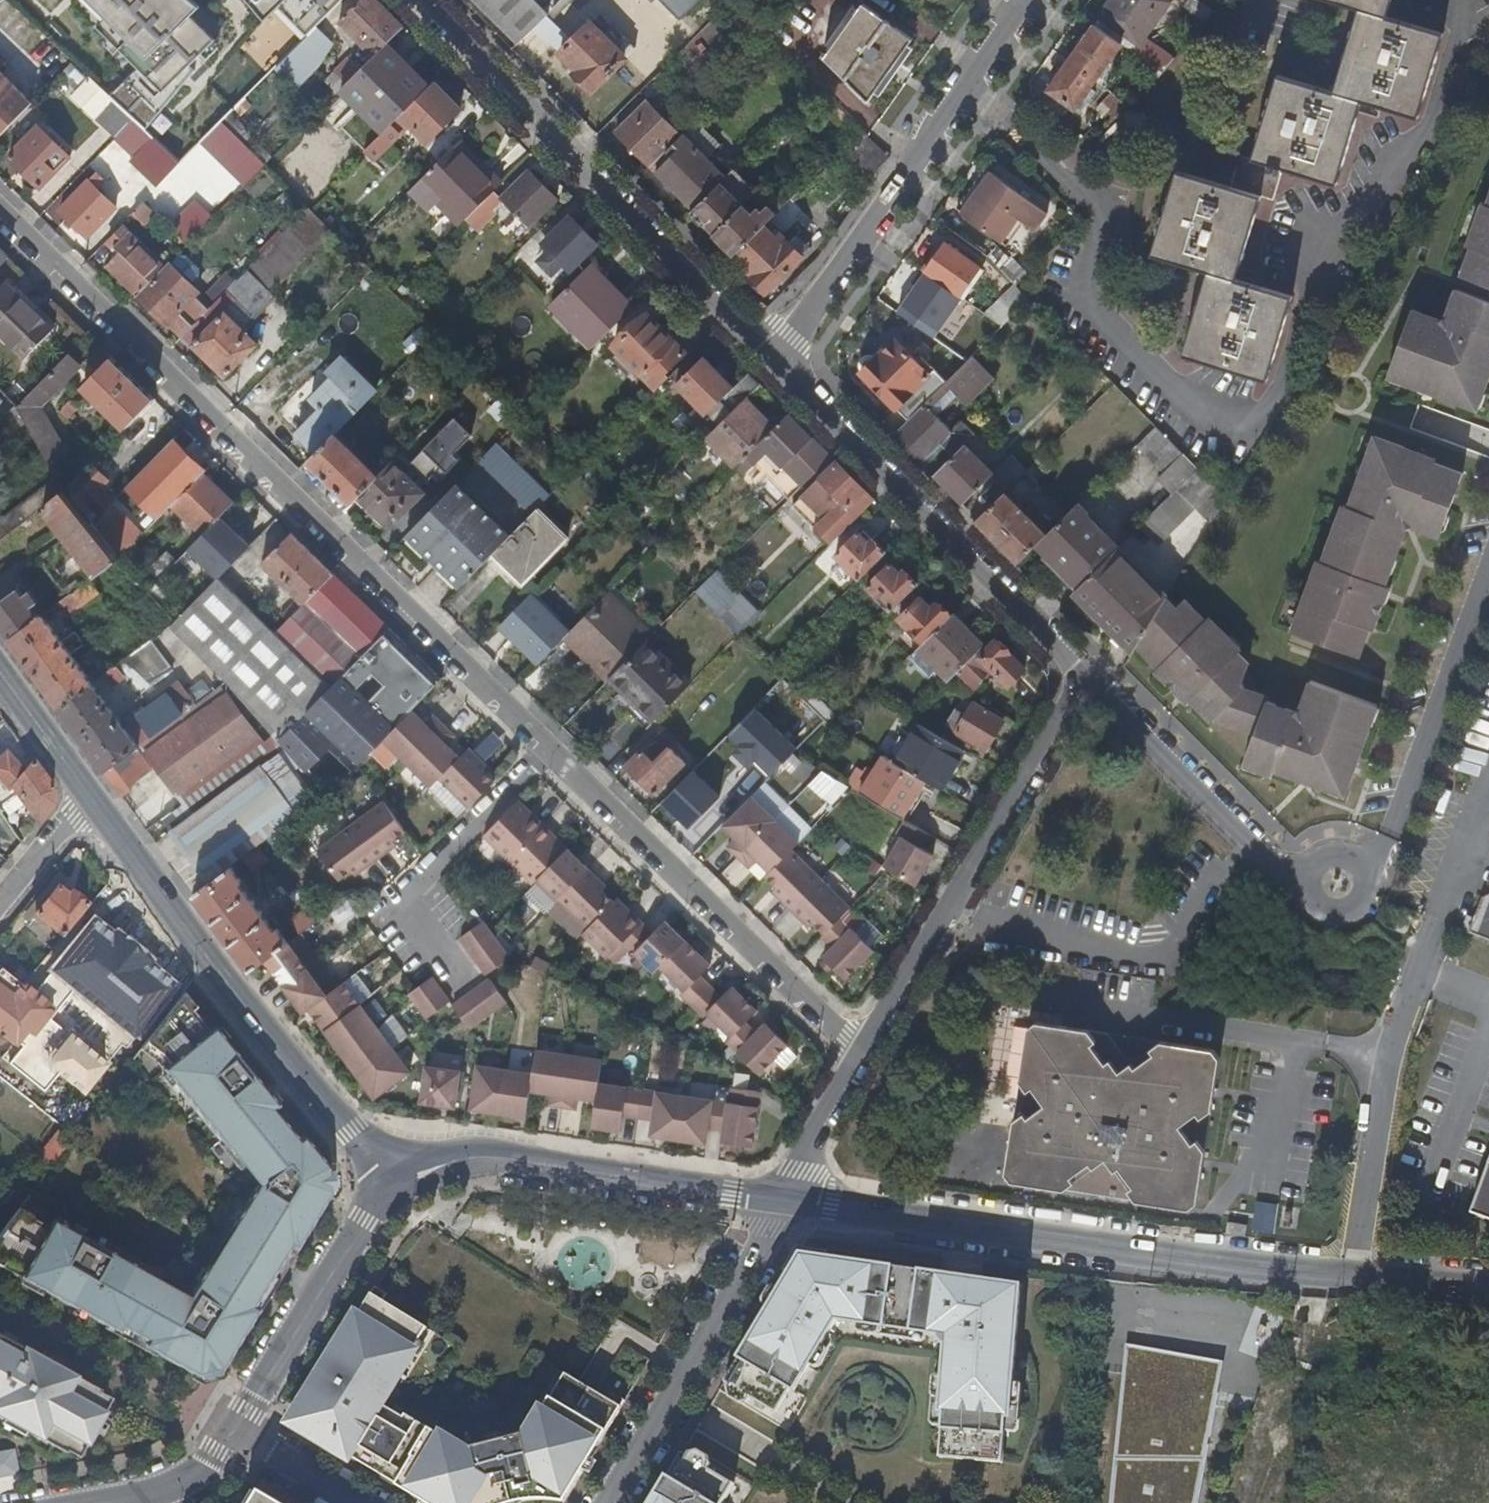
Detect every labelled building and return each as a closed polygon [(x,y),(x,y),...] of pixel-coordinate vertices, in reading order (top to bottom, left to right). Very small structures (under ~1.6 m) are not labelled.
[(275,11),(240,47),(256,62),(289,27),(303,39),(340,0),(264,0),(275,11)] [(378,0),(361,0),(340,21),(371,53),(365,59),(369,63),(405,27),(378,0)] [(476,2),(518,44),(548,14),(534,0),(477,0),(476,2)] [(1100,22),(1127,41),(1138,50),(1173,2),(1178,5),(1182,0),(1116,0),(1100,22)] [(1362,7),(1337,90),(1281,74),(1256,157),(1242,153),(1233,185),(1179,169),(1155,251),(1211,269),(1187,350),(1270,375),(1295,294),(1237,276),(1263,194),(1274,197),(1284,166),(1338,182),(1364,98),(1419,114),(1443,32),(1388,15),(1393,0),(1338,0),(1362,7)] [(1205,0),(1189,0),(1187,3),(1209,20),(1218,9),(1205,0)] [(915,39),(866,3),(826,58),(869,101),(915,39)] [(1127,41),(1100,22),(1052,88),(1078,107),(1127,41)] [(623,59),(589,24),(559,54),(578,72),(573,76),(590,92),(623,59)] [(331,41),(317,33),(305,53),(318,60),(323,50),(325,51),(331,41)] [(1160,46),(1150,58),(1167,70),(1177,58),(1160,46)] [(425,82),(393,50),(367,75),(370,79),(400,107),(425,82)] [(348,84),(362,70),(350,58),(336,72),(348,84)] [(1167,70),(1150,58),(1143,68),(1159,80),(1167,70)] [(73,62),(61,74),(80,91),(91,79),(73,62)] [(33,103),(0,70),(0,137),(33,103)] [(348,84),(339,93),(348,101),(370,79),(367,75),(362,70),(348,84)] [(640,91),(649,82),(639,71),(630,81),(640,91)] [(339,93),(348,84),(336,72),(327,81),(339,93)] [(603,104),(615,116),(639,93),(626,81),(603,104)] [(461,108),(435,82),(372,144),(381,153),(401,133),(398,130),(407,121),(428,142),(461,108)] [(1101,107),(1108,114),(1129,93),(1130,92),(1122,85),(1101,107)] [(860,128),(828,95),(818,106),(850,138),(860,128)] [(651,165),(682,134),(655,107),(660,103),(655,98),(650,102),(646,99),(615,130),(651,165)] [(125,112),(113,100),(96,118),(116,137),(133,120),(125,112)] [(1367,101),(1359,126),(1374,130),(1382,105),(1367,101)] [(116,137),(115,139),(134,158),(129,163),(155,189),(180,164),(154,140),(133,120),(116,137)] [(202,141),(201,143),(245,188),(267,166),(222,122),(202,141)] [(71,159),(39,127),(10,156),(43,188),(71,159)] [(682,134),(651,165),(693,208),(728,173),(715,160),(711,163),(682,134)] [(888,157),(867,135),(847,155),(869,177),(888,157)] [(454,148),(409,193),(429,212),(440,201),(463,224),(469,218),(487,200),(495,192),(502,184),(489,172),(484,177),(454,148)] [(693,208),(690,211),(732,254),(733,254),(763,223),(775,212),(768,204),(755,217),(743,204),(756,191),(733,168),(728,173),(693,208)] [(1021,215),(1038,227),(1051,211),(994,169),(963,209),(998,236),(1017,211),(1021,215)] [(517,214),(530,226),(558,198),(530,171),(502,198),(517,214)] [(92,184),(88,181),(60,210),(88,237),(116,208),(96,188),(100,183),(97,180),(92,184)] [(495,192),(487,200),(497,210),(509,222),(517,214),(502,198),(495,192)] [(799,209),(789,198),(775,212),(763,223),(771,231),(774,228),(781,236),(794,224),(799,209)] [(188,244),(214,219),(195,199),(169,225),(188,244)] [(487,200),(469,218),(479,228),(497,210),(487,200)] [(1466,280),(1488,289),(1488,200),(1483,219),(1476,222),(1468,244),(1471,249),(1467,258),(1471,266),(1466,280)] [(144,201),(134,212),(145,222),(155,212),(144,201)] [(1003,239),(1021,215),(1017,211),(998,236),(1003,239)] [(597,244),(570,217),(544,243),(551,250),(543,258),(543,263),(553,272),(557,271),(565,264),(571,270),(597,244)] [(1025,222),(1010,246),(1023,254),(1038,231),(1025,222)] [(763,223),(733,254),(752,274),(750,276),(765,291),(801,256),(800,255),(808,248),(794,235),(787,242),(774,228),(771,231),(763,223)] [(137,296),(167,267),(130,231),(114,247),(119,252),(106,266),(137,296)] [(114,247),(107,240),(86,262),(93,269),(114,247)] [(944,244),(924,273),(957,296),(977,267),(944,244)] [(11,257),(0,246),(0,268),(11,257)] [(210,292),(217,300),(248,269),(254,263),(246,255),(210,292)] [(167,267),(137,296),(180,337),(182,336),(213,304),(185,277),(189,272),(185,269),(181,273),(170,263),(167,267)] [(588,267),(544,311),(569,335),(576,328),(594,345),(630,309),(601,280),(598,283),(594,279),(588,267)] [(213,304),(182,336),(226,377),(259,343),(226,311),(236,300),(252,316),(273,294),(248,269),(217,300),(213,304)] [(0,293),(0,331),(26,357),(54,329),(10,284),(0,293)] [(1015,284),(987,310),(1002,327),(1031,301),(1015,284)] [(1413,312),(1393,365),(1392,370),(1407,377),(1409,382),(1420,386),(1422,381),(1448,391),(1448,394),(1452,398),(1474,406),(1477,396),(1483,394),(1488,383),(1481,380),(1486,366),(1488,364),(1488,302),(1461,292),(1457,302),(1452,304),(1446,317),(1439,320),(1432,318),(1423,319),(1422,314),(1417,312),(1413,312)] [(612,345),(656,389),(670,375),(666,371),(685,352),(645,313),(612,345)] [(906,419),(945,381),(923,359),(918,363),(894,340),(875,358),(873,356),(871,355),(869,355),(865,356),(863,358),(860,361),(860,363),(860,365),(860,367),(863,370),(862,371),(861,373),(906,419)] [(67,355),(23,399),(35,411),(79,367),(67,355)] [(992,377),(971,355),(945,381),(906,419),(892,433),(921,462),(940,443),(952,455),(963,445),(973,435),(964,427),(955,437),(936,417),(957,397),(964,404),(992,377)] [(112,357),(84,385),(127,427),(155,399),(112,357)] [(337,433),(379,392),(344,357),(329,373),(334,379),(313,399),(324,410),(299,435),(316,453),(337,433)] [(759,384),(748,372),(734,387),(703,357),(677,382),(698,403),(707,413),(723,397),(734,408),(745,398),(759,384)] [(0,390),(0,417),(15,405),(0,390)] [(734,408),(725,417),(754,447),(774,427),(745,398),(734,408)] [(77,406),(70,399),(60,409),(67,416),(77,406)] [(707,413),(698,403),(687,414),(696,424),(707,413)] [(522,417),(512,407),(501,418),(511,428),(522,417)] [(41,409),(23,419),(46,459),(65,449),(41,409)] [(754,447),(745,456),(754,465),(768,451),(802,485),(831,457),(788,413),(774,427),(754,447)] [(456,418),(413,464),(439,487),(463,461),(455,454),(473,434),(456,418)] [(1153,423),(1133,442),(1161,471),(1155,478),(1169,492),(1196,466),(1153,423)] [(316,453),(308,461),(351,504),(359,497),(380,475),(337,433),(316,453)] [(1299,615),(1294,627),(1358,650),(1362,642),(1358,638),(1360,632),(1365,631),(1369,622),(1375,619),(1384,598),(1381,591),(1391,565),(1387,561),(1392,548),(1397,549),(1400,540),(1397,535),(1400,529),(1405,527),(1408,520),(1420,525),(1425,522),(1437,526),(1440,515),(1446,511),(1453,493),(1450,487),(1450,483),(1458,480),(1461,471),(1404,450),(1402,443),(1376,434),(1372,447),(1366,450),(1361,461),(1369,464),(1363,478),(1358,480),(1349,505),(1340,502),(1336,511),(1339,518),(1333,531),(1329,530),(1328,533),(1332,535),(1328,547),(1323,548),(1313,574),(1307,576),(1294,609),(1299,615)] [(498,441),(478,461),(531,514),(537,507),(551,494),(498,441)] [(202,473),(171,443),(130,484),(162,515),(173,504),(202,473)] [(990,473),(963,445),(952,455),(933,474),(961,502),(990,473)] [(991,468),(1007,485),(1022,470),(1023,468),(1008,453),(991,468)] [(1023,468),(1022,470),(1032,479),(1042,468),(1033,459),(1023,468)] [(380,475),(359,497),(389,527),(423,493),(393,462),(380,475)] [(791,506),(829,544),(873,500),(836,462),(791,506)] [(108,479),(92,463),(64,490),(68,494),(73,489),(76,492),(79,489),(101,512),(114,499),(101,486),(108,479)] [(1136,525),(1158,547),(1195,511),(1209,523),(1225,496),(1196,466),(1169,492),(1136,525)] [(233,504),(202,473),(173,504),(204,535),(221,516),(233,504)] [(44,505),(64,490),(56,475),(0,518),(0,538),(44,505)] [(457,483),(410,531),(462,584),(492,553),(510,535),(457,483)] [(73,489),(68,494),(91,522),(101,512),(79,489),(76,492),(73,489)] [(1044,531),(1002,489),(975,516),(1017,558),(1035,541),(1044,531)] [(64,490),(44,505),(99,573),(119,558),(91,522),(68,494),(64,490)] [(1044,531),(1035,541),(1044,550),(1048,546),(1054,551),(1050,556),(1065,571),(1104,533),(1073,502),(1044,531)] [(510,535),(492,553),(522,583),(568,537),(537,507),(531,514),(510,535)] [(251,544),(221,516),(204,535),(189,550),(220,578),(251,544)] [(859,578),(886,551),(864,529),(861,532),(858,530),(835,553),(859,578)] [(292,533),(262,563),(297,597),(303,603),(304,604),(333,573),(292,533)] [(1104,533),(1065,571),(1078,584),(1116,545),(1104,533)] [(1078,584),(1074,588),(1134,647),(1140,637),(1166,593),(1116,545),(1078,584)] [(1048,546),(1044,550),(1050,556),(1054,551),(1048,546)] [(99,573),(57,604),(66,616),(130,570),(119,558),(99,573)] [(911,589),(917,583),(895,562),(891,565),(889,563),(866,586),(890,610),(891,610),(911,589)] [(758,615),(716,572),(697,591),(739,634),(758,615)] [(390,629),(333,573),(304,604),(288,620),(276,633),(331,688),(362,658),(390,629)] [(276,633),(220,578),(176,623),(172,625),(225,682),(280,741),(331,688),(276,633)] [(0,601),(0,628),(8,639),(40,616),(30,603),(37,598),(30,588),(23,593),(19,587),(0,601)] [(911,589),(891,610),(922,641),(948,615),(935,602),(929,608),(911,589)] [(609,592),(569,633),(589,653),(592,649),(596,653),(593,656),(612,676),(646,642),(652,636),(609,592)] [(1166,593),(1140,637),(1153,651),(1153,657),(1161,665),(1161,673),(1177,688),(1184,688),(1202,708),(1210,706),(1218,715),(1232,720),(1236,716),(1240,716),(1243,724),(1255,728),(1246,755),(1262,760),(1264,766),(1273,769),(1276,760),(1299,769),(1307,766),(1321,771),(1318,778),(1328,782),(1335,779),(1348,784),(1357,758),(1355,751),(1364,725),(1369,727),(1373,715),(1370,709),(1374,698),(1312,675),(1309,684),(1312,688),(1311,693),(1306,695),(1303,703),(1296,707),(1287,703),(1281,707),(1278,706),(1277,699),(1267,696),(1264,690),(1245,683),(1243,676),(1251,656),(1229,636),(1230,628),(1214,613),(1208,614),(1202,607),(1195,609),(1193,606),(1193,598),(1187,593),(1178,602),(1167,592),(1166,593)] [(529,594),(499,624),(538,663),(569,633),(529,594)] [(281,613),(288,620),(304,604),(303,603),(297,597),(281,613)] [(93,682),(43,613),(40,616),(8,639),(58,707),(93,682)] [(980,647),(948,615),(922,641),(916,647),(947,679),(956,670),(975,651),(980,647)] [(390,629),(362,658),(378,673),(406,645),(390,629)] [(975,651),(956,670),(972,687),(991,668),(1007,683),(1023,667),(994,638),(978,654),(975,651)] [(690,684),(646,642),(612,676),(624,687),(655,719),(690,684)] [(412,711),(442,681),(406,645),(378,673),(362,658),(331,688),(280,741),(302,767),(318,785),(328,797),(383,741),(412,711)] [(129,668),(124,660),(93,682),(58,707),(104,771),(137,747),(142,743),(182,714),(169,695),(125,726),(114,710),(118,707),(115,703),(110,706),(99,690),(110,682),(112,686),(125,676),(123,672),(129,668)] [(182,714),(142,743),(178,792),(180,790),(197,814),(281,754),(295,773),(302,767),(280,741),(225,682),(182,714)] [(655,719),(624,687),(615,696),(647,727),(654,720),(655,719)] [(1001,720),(971,702),(954,730),(984,748),(1001,720)] [(761,704),(731,731),(770,775),(800,748),(761,704)] [(412,711),(383,741),(408,765),(445,727),(434,717),(426,725),(412,711)] [(647,727),(633,741),(641,749),(625,765),(654,793),(685,761),(670,746),(675,741),(654,720),(647,727)] [(962,748),(916,720),(893,760),(924,779),(938,787),(962,748)] [(445,727),(408,765),(431,789),(440,780),(461,759),(447,746),(455,737),(445,727)] [(152,769),(137,747),(104,771),(123,796),(133,788),(131,786),(127,780),(135,774),(139,780),(152,769)] [(0,753),(0,807),(16,793),(38,823),(53,803),(54,789),(33,760),(22,769),(4,749),(0,753)] [(440,780),(469,809),(495,783),(484,772),(488,768),(470,750),(461,759),(440,780)] [(893,760),(880,752),(857,790),(892,812),(905,790),(914,795),(924,779),(893,760)] [(328,797),(318,785),(309,792),(295,773),(281,754),(197,814),(183,825),(174,832),(210,882),(232,866),(245,856),(260,846),(328,797)] [(701,759),(689,771),(693,774),(666,803),(689,825),(728,785),(701,759)] [(809,784),(833,805),(849,788),(825,766),(809,784)] [(131,786),(139,780),(135,774),(127,780),(131,786)] [(816,821),(829,803),(808,787),(795,805),(816,821)] [(901,817),(914,795),(905,790),(892,812),(901,817)] [(750,794),(721,824),(734,837),(726,845),(736,855),(773,817),(750,794)] [(518,802),(483,837),(507,861),(542,825),(518,802)] [(384,803),(351,827),(376,861),(397,847),(393,842),(406,833),(384,803)] [(174,813),(164,819),(174,832),(183,825),(181,823),(183,821),(179,815),(176,817),(174,813)] [(773,817),(736,855),(747,866),(755,858),(768,871),(775,864),(790,849),(797,841),(773,817)] [(900,835),(883,865),(887,867),(914,883),(932,853),(919,846),(927,832),(905,819),(896,833),(900,835)] [(542,825),(507,861),(532,884),(535,880),(536,879),(567,849),(542,825)] [(351,827),(317,851),(338,881),(351,872),(354,877),(376,861),(351,827)] [(844,838),(834,846),(842,854),(851,846),(844,838)] [(260,846),(245,856),(254,869),(269,858),(260,846)] [(557,899),(587,869),(567,849),(536,879),(535,880),(556,901),(557,899)] [(768,871),(764,875),(775,886),(771,890),(789,908),(819,877),(790,849),(775,864),(768,871)] [(243,881),(232,866),(210,882),(194,893),(243,962),(250,970),(265,959),(288,942),(277,928),(274,930),(262,914),(264,909),(258,909),(255,905),(256,899),(252,900),(239,883),(243,881)] [(587,929),(612,903),(601,892),(606,887),(587,869),(557,899),(587,929)] [(819,877),(789,908),(808,926),(812,922),(823,933),(839,916),(848,906),(819,877)] [(36,914),(64,937),(89,906),(73,892),(69,896),(58,886),(36,914)] [(1468,929),(1488,937),(1488,889),(1482,891),(1468,929)] [(623,942),(643,922),(618,897),(612,903),(587,929),(583,933),(608,957),(623,942)] [(1404,926),(1410,910),(1398,906),(1392,921),(1404,926)] [(301,933),(316,922),(307,910),(292,921),(301,933)] [(872,948),(839,916),(823,933),(820,935),(831,946),(821,956),(844,977),(872,948)] [(482,921),(459,939),(468,951),(491,932),(482,921)] [(660,966),(685,941),(664,921),(653,932),(643,922),(623,942),(654,972),(660,967),(660,966)] [(491,932),(468,951),(476,963),(500,945),(495,939),(491,932)] [(288,942),(265,959),(284,986),(320,960),(301,933),(288,942)] [(0,941),(0,966),(24,985),(36,970),(0,941)] [(681,995),(692,1006),(710,986),(699,976),(710,965),(685,941),(660,966),(660,967),(684,991),(681,995)] [(500,945),(476,963),(485,975),(509,957),(500,945)] [(320,960),(284,986),(304,1012),(308,1009),(339,986),(320,960)] [(432,977),(408,995),(417,1006),(441,989),(432,977)] [(487,979),(476,988),(494,1011),(505,1002),(487,979)] [(339,986),(308,1009),(324,1031),(360,1006),(360,1005),(344,982),(339,986)] [(710,986),(692,1006),(702,1016),(706,1012),(730,1036),(746,1021),(756,1010),(731,986),(721,997),(710,986)] [(476,988),(464,997),(481,1021),(494,1011),(476,988)] [(441,989),(417,1006),(426,1019),(450,1002),(441,989)] [(237,1151),(277,1118),(271,1110),(276,1106),(264,1092),(213,1029),(209,1032),(192,1011),(196,1008),(183,992),(164,1017),(145,1042),(163,1054),(170,1063),(163,1069),(233,1155),(237,1151)] [(464,997),(452,1005),(463,1020),(470,1030),(481,1021),(464,997)] [(360,1006),(324,1031),(341,1054),(376,1028),(376,1027),(360,1005),(360,1006)] [(1033,1022),(1010,1171),(1017,1181),(1186,1204),(1195,1196),(1222,1051),(1215,1042),(1163,1034),(1154,1043),(1156,1046),(1144,1059),(1114,1027),(1041,1016),(1033,1022)] [(730,1036),(725,1041),(758,1074),(787,1045),(765,1023),(756,1032),(746,1021),(730,1036)] [(376,1028),(341,1054),(357,1076),(392,1050),(393,1050),(376,1027),(376,1028)] [(145,1042),(140,1049),(163,1069),(170,1063),(163,1054),(145,1042)] [(392,1050),(357,1076),(374,1099),(410,1073),(393,1050),(392,1050)] [(567,1054),(535,1050),(532,1073),(529,1091),(548,1093),(546,1105),(561,1107),(567,1054)] [(601,1058),(567,1054),(561,1107),(575,1109),(577,1097),(596,1100),(598,1082),(601,1058)] [(504,1069),(476,1065),(469,1109),(497,1113),(504,1069)] [(425,1066),(420,1102),(454,1107),(460,1071),(425,1066)] [(532,1073),(504,1069),(497,1113),(525,1117),(529,1091),(532,1073)] [(641,1089),(598,1082),(596,1100),(592,1127),(620,1131),(622,1115),(637,1117),(641,1089)] [(760,1093),(732,1088),(729,1103),(727,1103),(723,1130),(721,1143),(752,1148),(760,1093)] [(683,1096),(641,1089),(637,1117),(652,1120),(650,1135),(676,1139),(683,1096)] [(683,1096),(676,1139),(706,1143),(708,1128),(723,1130),(727,1103),(683,1096)] [(66,1127),(37,1105),(25,1120),(54,1142),(66,1127)] [(222,1241),(278,1275),(329,1192),(328,1181),(327,1169),(301,1138),(297,1142),(277,1118),(237,1151),(261,1179),(257,1185),(256,1185),(222,1241)] [(1469,1208),(1488,1215),(1488,1155),(1469,1208)] [(1276,1206),(1258,1203),(1254,1231),(1273,1234),(1276,1206)] [(159,1286),(136,1273),(139,1268),(51,1221),(47,1228),(34,1220),(18,1209),(0,1233),(0,1266),(81,1310),(132,1339),(159,1286)] [(1247,1226),(1229,1223),(1227,1235),(1245,1238),(1246,1232),(1247,1226)] [(159,1286),(132,1339),(198,1375),(210,1372),(220,1369),(278,1275),(222,1241),(191,1291),(192,1291),(186,1301),(159,1286)] [(769,1306),(719,1390),(741,1403),(749,1401),(751,1397),(777,1412),(791,1388),(795,1390),(837,1320),(939,1334),(938,1342),(946,1343),(940,1411),(944,1412),(940,1456),(1027,1465),(1031,1421),(1035,1421),(1046,1288),(972,1278),(971,1282),(961,1281),(950,1279),(951,1275),(801,1253),(780,1288),(784,1291),(779,1300),(773,1309),(769,1306)] [(784,1291),(780,1288),(769,1306),(773,1309),(779,1300),(784,1291)] [(401,1486),(433,1431),(406,1415),(404,1418),(378,1402),(394,1375),(397,1377),(428,1327),(372,1293),(299,1412),(294,1421),(293,1422),(401,1486)] [(43,1439),(47,1433),(55,1438),(52,1444),(65,1451),(73,1436),(86,1444),(104,1412),(91,1405),(99,1389),(0,1334),(0,1415),(43,1439)] [(1223,1367),(1126,1352),(1111,1502),(1197,1502),(1223,1367)] [(401,1486),(429,1502),(511,1502),(521,1501),(538,1499),(548,1499),(558,1500),(565,1502),(622,1407),(567,1373),(531,1433),(465,1451),(454,1444),(450,1450),(443,1445),(447,1440),(433,1431),(401,1486)] [(113,1396),(99,1389),(91,1405),(104,1412),(113,1396)] [(86,1444),(73,1436),(65,1451),(78,1459),(86,1444)] [(688,1443),(652,1502),(723,1502),(734,1484),(709,1469),(711,1465),(709,1456),(688,1443)] [(19,1473),(14,1448),(0,1451),(0,1476),(19,1473)] [(261,1490),(253,1502),(284,1502),(261,1490)]
